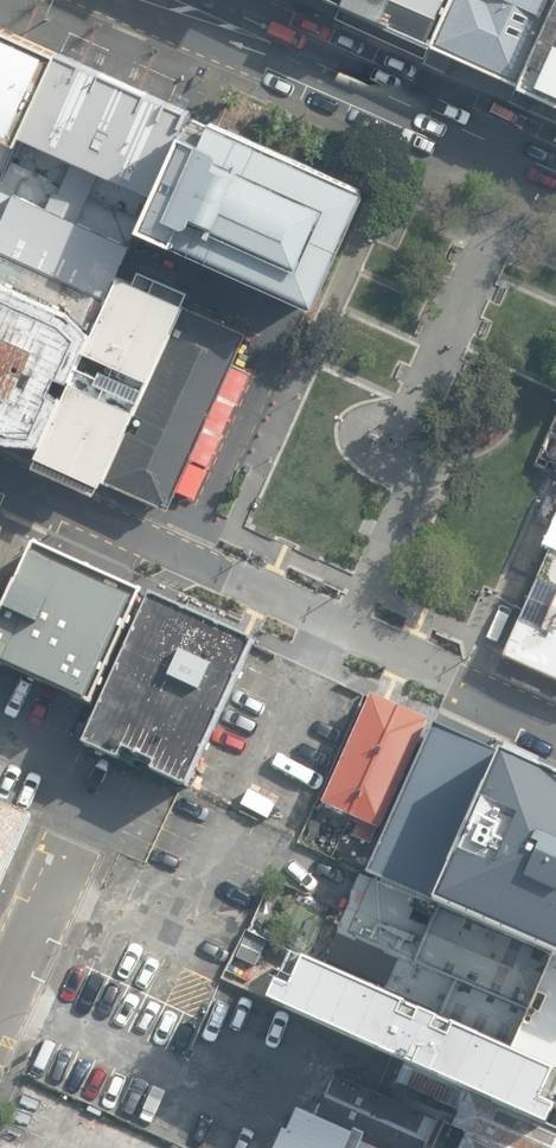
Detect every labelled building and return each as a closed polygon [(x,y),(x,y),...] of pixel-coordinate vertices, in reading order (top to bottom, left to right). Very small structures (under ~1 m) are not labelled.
[(345,7),(432,46),(453,0),(348,0),(345,7)] [(432,46),(520,85),(555,4),(555,0),(453,0),(432,46)] [(520,85),(555,102),(555,4),(520,85)] [(0,26),(0,136),(18,143),(60,53),(0,26)] [(60,53),(18,143),(5,174),(0,184),(0,246),(109,295),(118,274),(140,226),(193,112),(60,53)] [(204,117),(193,112),(140,226),(313,303),(364,188),(212,120),(204,117)] [(0,246),(0,435),(10,439),(41,442),(109,295),(0,246)] [(104,479),(185,303),(184,302),(188,292),(140,270),(134,281),(118,274),(109,295),(41,442),(36,454),(38,455),(34,464),(96,492),(100,483),(102,484),(104,479)] [(249,332),(185,303),(104,479),(168,508),(176,490),(233,366),(249,332)] [(555,539),(520,616),(513,632),(507,645),(503,653),(555,677),(555,540),(555,539)] [(30,551),(0,616),(0,660),(91,701),(139,596),(30,551)] [(256,645),(139,596),(78,741),(192,787),(256,645)] [(433,722),(367,694),(322,797),(386,828),(433,722)] [(510,759),(433,722),(386,828),(369,869),(449,908),(510,759)] [(510,759),(449,908),(554,955),(555,956),(555,779),(510,759)] [(0,803),(0,882),(28,816),(0,803)] [(554,955),(449,908),(425,963),(458,977),(529,1008),(554,955)] [(295,950),(276,999),(473,1088),(555,1126),(555,1066),(512,1046),(441,1015),(295,950)] [(554,955),(529,1008),(512,1046),(555,1066),(555,956),(554,955)] [(529,1008),(458,977),(441,1015),(512,1046),(529,1008)] [(448,1124),(335,1076),(316,1119),(383,1147),(437,1147),(448,1124)] [(473,1088),(454,1127),(503,1147),(555,1147),(555,1126),(473,1088)] [(454,1127),(448,1124),(437,1147),(503,1147),(454,1127)] [(282,1135),(275,1147),(311,1147),(282,1135)]
